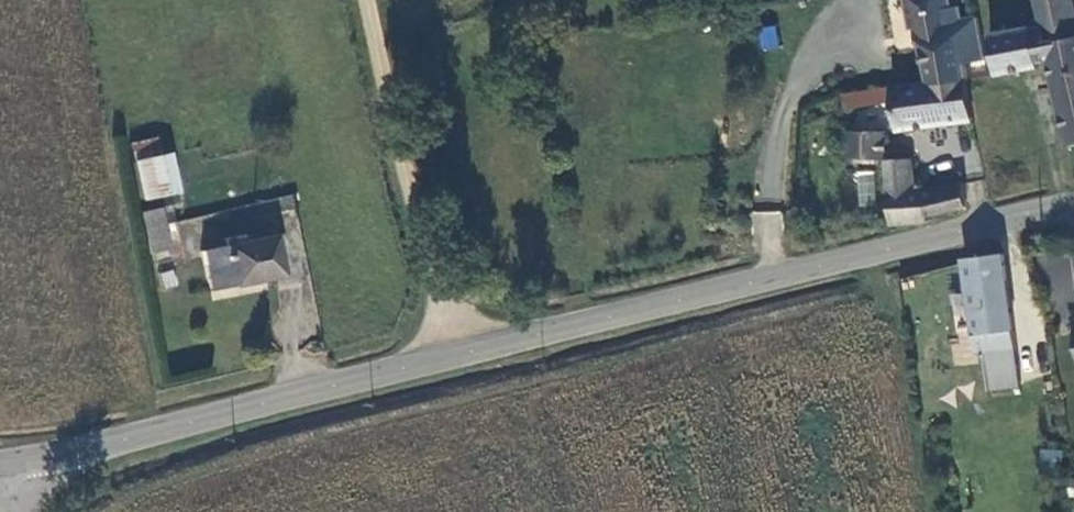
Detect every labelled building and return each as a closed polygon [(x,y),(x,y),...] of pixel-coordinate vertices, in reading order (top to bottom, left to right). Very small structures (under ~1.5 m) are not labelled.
[(968,80),(965,62),(986,59),(977,16),(962,19),(957,20),(956,16),(953,17),(951,7),(950,0),(909,0),(912,17),(915,17),(920,42),(923,42),(931,82),(968,80)] [(1033,28),(993,35),(1000,75),(1053,67),(1070,147),(1073,147),(1073,4),(1073,0),(1037,0),(1043,29),(1033,32),(1033,28)] [(951,7),(953,17),(956,16),(957,20),(962,19),(959,5),(951,7)] [(761,50),(779,48),(777,25),(759,27),(761,50)] [(903,135),(976,123),(968,80),(931,82),(896,87),(897,104),(903,135)] [(849,110),(897,104),(896,87),(847,94),(849,110)] [(850,132),(850,159),(889,159),(891,159),(891,154),(890,133),(850,132)] [(157,138),(129,146),(134,164),(163,157),(157,138)] [(962,153),(967,177),(982,174),(977,150),(962,153)] [(914,153),(891,154),(891,159),(889,159),(891,229),(931,224),(930,213),(968,209),(967,184),(918,192),(914,153)] [(176,195),(168,156),(163,157),(134,164),(143,202),(176,195)] [(855,171),(857,206),(875,205),(873,170),(855,171)] [(246,218),(278,214),(276,201),(244,205),(246,218)] [(145,232),(151,249),(152,254),(166,251),(157,210),(142,213),(145,232)] [(782,212),(753,211),(752,241),(781,242),(782,212)] [(207,293),(279,277),(269,238),(237,245),(234,237),(220,240),(223,249),(198,255),(207,293)] [(983,351),(989,390),(1020,386),(1000,253),(962,259),(976,353),(983,351)] [(1069,297),(1066,256),(1047,258),(1050,298),(1069,297)]
